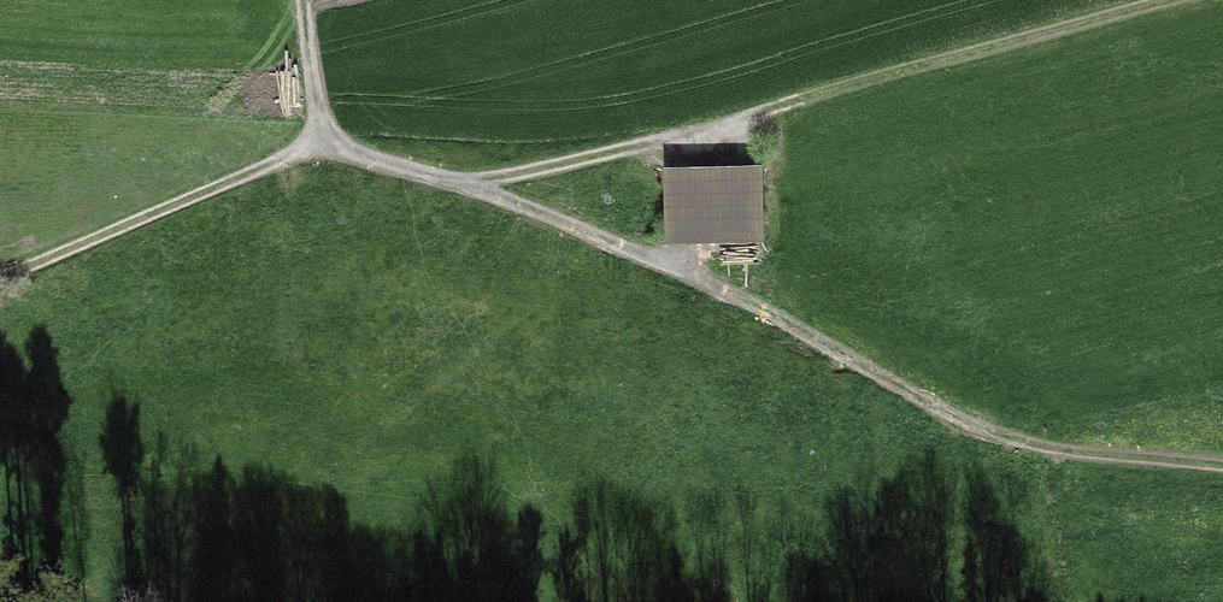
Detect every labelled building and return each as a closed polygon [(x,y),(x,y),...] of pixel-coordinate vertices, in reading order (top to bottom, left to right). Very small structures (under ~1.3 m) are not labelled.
[(755,176),(672,177),(672,225),(755,224),(755,176)]
